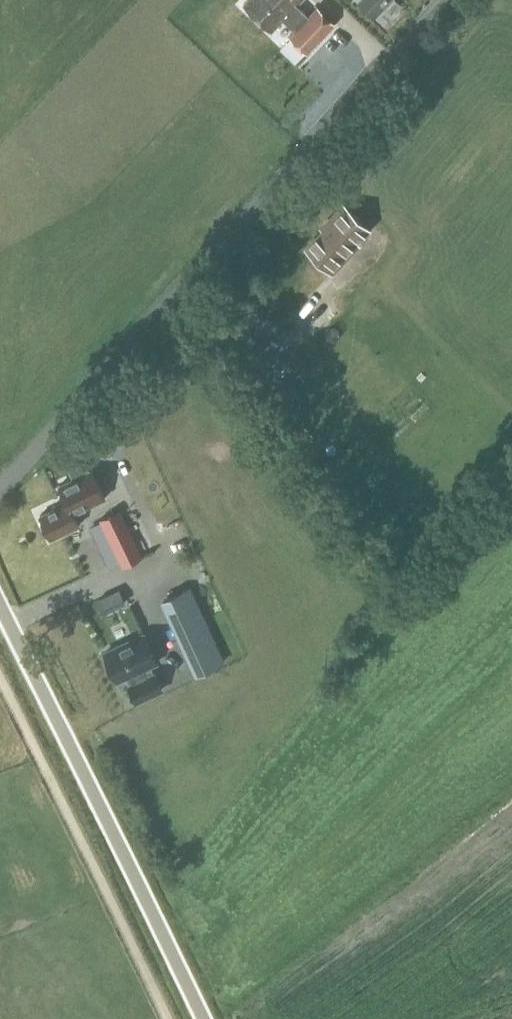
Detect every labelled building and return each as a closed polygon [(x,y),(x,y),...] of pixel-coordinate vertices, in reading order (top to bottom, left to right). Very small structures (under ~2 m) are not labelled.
[(244,4),(271,32),(286,17),(297,28),(308,17),(297,6),(302,0),(248,0),(244,4)] [(375,17),(385,6),(392,13),(401,4),(397,0),(357,0),(375,17)] [(308,52),(335,23),(318,7),(308,17),(297,28),(290,36),(308,52)] [(356,243),(369,229),(343,204),(323,225),(325,227),(307,246),(333,271),(358,245),(356,243)] [(373,303),(383,296),(376,285),(365,292),(373,303)] [(93,469),(60,484),(67,500),(54,506),(55,508),(40,515),(51,538),(80,525),(74,512),(106,498),(93,469)] [(142,556),(120,509),(100,519),(122,567),(142,556)] [(191,588),(164,600),(197,673),(225,660),(191,588)] [(144,634),(106,652),(119,680),(129,675),(134,684),(130,685),(137,701),(162,689),(155,674),(148,677),(144,668),(157,662),(144,634)]
